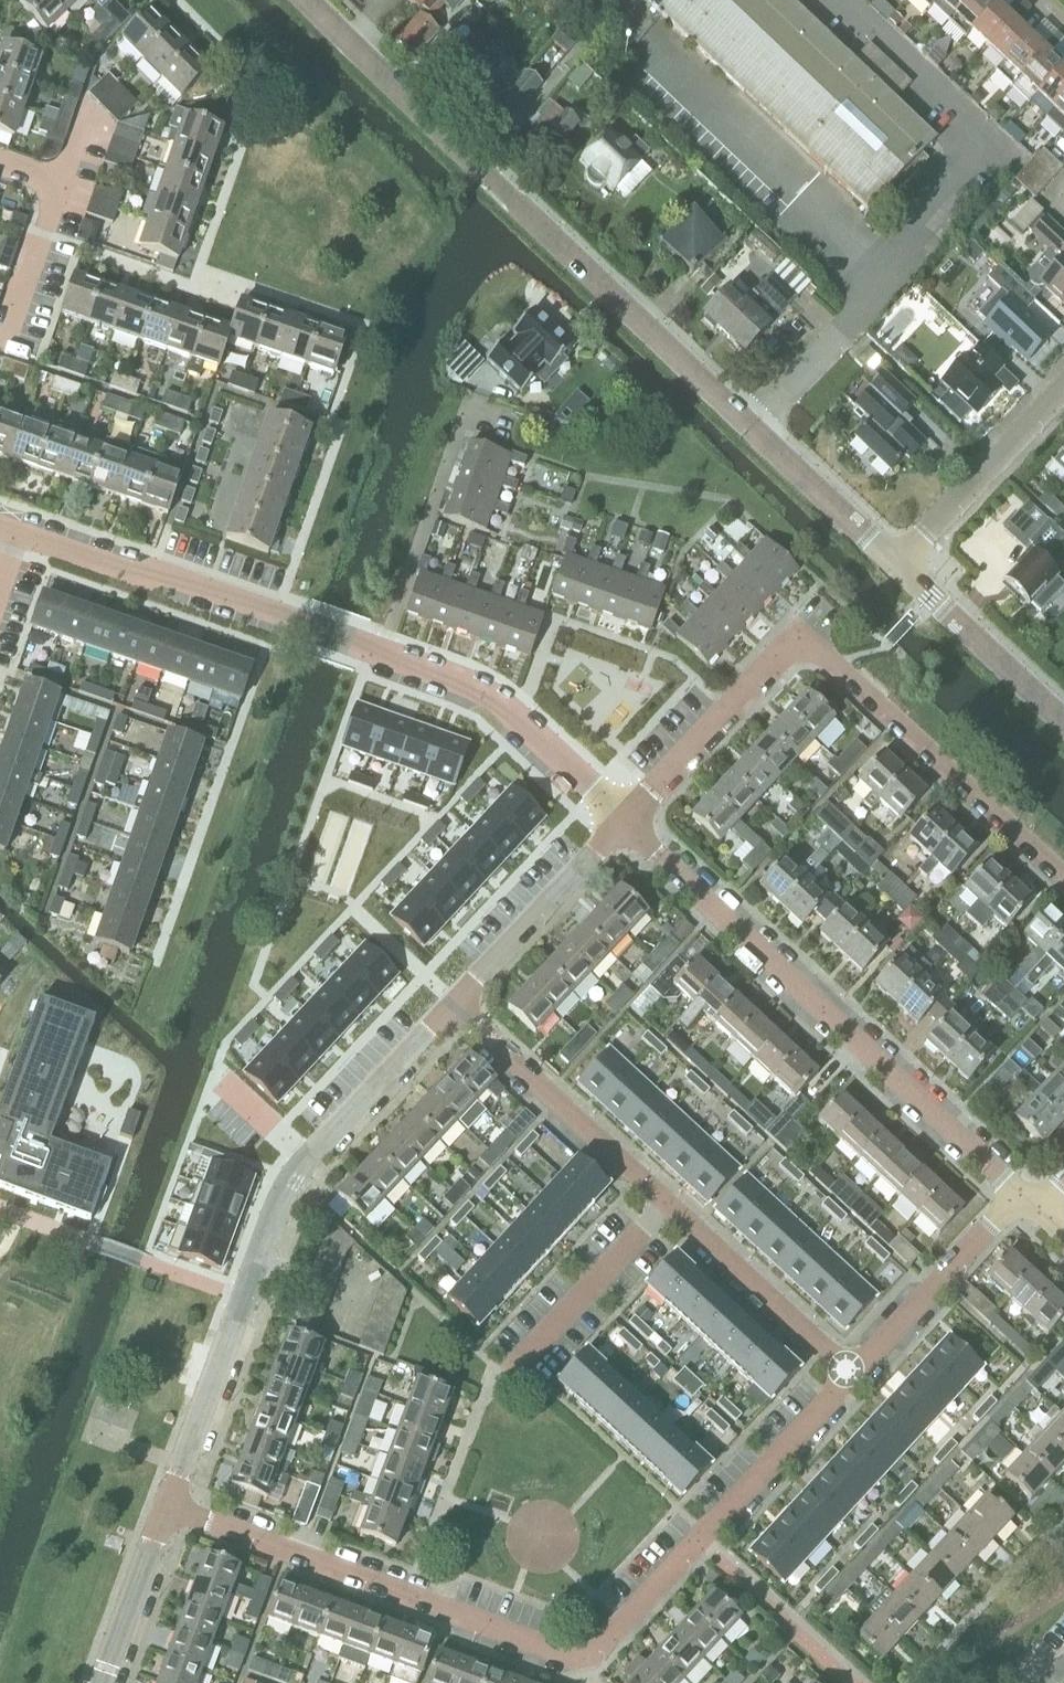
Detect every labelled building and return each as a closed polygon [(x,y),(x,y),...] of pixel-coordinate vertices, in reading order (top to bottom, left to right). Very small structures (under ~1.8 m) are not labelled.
[(68,13),(55,0),(25,0),(20,4),(47,32),(68,13)] [(81,0),(55,0),(68,13),(81,0)] [(132,19),(113,0),(93,0),(111,19),(121,29),(132,19)] [(464,0),(406,0),(421,14),(396,41),(415,59),(439,32),(434,27),(439,22),(434,18),(444,6),(452,13),(464,0)] [(848,191),(869,211),(882,197),(888,203),(918,171),(912,165),(936,140),(789,0),(654,0),(656,2),(653,6),(848,191)] [(929,8),(933,4),(937,0),(920,0),(929,8)] [(933,4),(950,21),(956,15),(970,0),(937,0),(933,4)] [(950,21),(967,36),(972,31),(998,4),(994,0),(970,0),(956,15),(950,21)] [(1025,2),(1018,9),(1024,16),(1032,8),(1025,2)] [(998,4),(972,31),(989,47),(1014,20),(1018,23),(1024,16),(1018,9),(1011,16),(998,4)] [(472,29),(484,16),(474,6),(461,19),(472,29)] [(390,39),(409,19),(398,8),(379,29),(390,39)] [(142,60),(170,31),(152,12),(123,40),(142,60)] [(102,48),(112,39),(121,29),(111,19),(92,38),(102,48)] [(1014,20),(989,47),(1004,61),(1005,62),(1031,35),(1018,23),(1014,20)] [(162,80),(191,52),(170,31),(142,60),(162,80)] [(1050,40),(1057,47),(1063,39),(1058,33),(1050,40)] [(483,61),(467,47),(454,35),(443,47),(444,47),(424,69),(453,95),(472,74),(476,78),(486,67),(492,71),(492,70),(503,58),(494,49),(483,61)] [(1004,61),(995,71),(1011,87),(1021,77),(1021,78),(1047,51),(1044,47),(1031,35),(1005,62),(1004,61)] [(92,57),(102,48),(92,38),(82,47),(92,57)] [(1021,77),(1011,87),(1012,87),(1028,103),(1029,104),(1039,94),(1038,93),(1063,67),(1063,66),(1050,54),(1057,47),(1050,40),(1044,47),(1047,51),(1021,78),(1021,77)] [(34,86),(43,59),(5,46),(0,61),(0,74),(34,86)] [(191,52),(162,80),(181,100),(210,72),(191,52)] [(510,86),(492,70),(492,71),(486,67),(476,78),(472,74),(453,95),(480,120),(487,112),(507,127),(543,84),(527,71),(511,91),(508,88),(510,86)] [(1038,93),(1039,94),(1054,109),(1063,98),(1063,67),(1038,93)] [(34,86),(0,74),(0,104),(25,112),(34,86)] [(99,104),(119,85),(109,75),(89,95),(99,104)] [(79,102),(82,92),(83,89),(70,84),(66,97),(79,102)] [(109,114),(128,94),(119,85),(99,104),(109,114)] [(109,114),(119,124),(139,105),(128,94),(109,114)] [(1054,109),(1063,118),(1063,98),(1054,109)] [(25,112),(0,104),(0,134),(15,139),(25,112)] [(565,114),(555,104),(533,127),(555,148),(580,123),(567,111),(565,114)] [(190,113),(178,109),(171,129),(182,133),(178,142),(177,145),(215,158),(224,131),(188,118),(190,113)] [(57,123),(70,128),(75,115),(62,110),(57,123)] [(145,132),(151,115),(119,124),(129,128),(145,133),(145,132)] [(70,128),(57,123),(43,118),(38,132),(52,136),(65,141),(70,128)] [(1007,124),(1004,128),(1019,143),(1023,139),(1027,135),(1011,120),(1007,124)] [(115,137),(141,145),(145,133),(129,128),(119,124),(115,137)] [(627,147),(610,130),(583,159),(592,167),(587,172),(589,179),(593,184),(602,186),(607,181),(615,189),(651,152),(635,138),(627,147)] [(136,159),(141,145),(115,137),(110,150),(136,159)] [(206,183),(215,158),(177,145),(168,170),(206,183)] [(1034,159),(1054,178),(1063,168),(1044,149),(1034,159)] [(131,172),(136,159),(110,150),(106,163),(131,172)] [(1045,188),(1054,178),(1034,159),(1025,169),(1045,188)] [(1035,198),(1045,188),(1025,169),(1015,179),(1035,198)] [(197,209),(206,183),(168,170),(159,196),(197,209)] [(92,202),(118,211),(123,198),(96,188),(92,202)] [(187,235),(197,209),(159,196),(150,222),(187,235)] [(114,224),(118,211),(92,202),(87,214),(114,224)] [(694,272),(725,240),(693,209),(662,240),(694,272)] [(24,232),(24,231),(29,219),(16,214),(11,228),(24,232)] [(1045,286),(1063,304),(1063,236),(1046,219),(1032,234),(1050,250),(1028,272),(1028,278),(1029,283),(1034,287),(1038,287),(1045,286)] [(178,261),(187,235),(150,222),(141,248),(178,261)] [(756,231),(748,239),(774,263),(782,254),(756,231)] [(1,254),(15,259),(19,247),(6,242),(1,254)] [(15,259),(1,254),(0,258),(0,267),(10,271),(15,259)] [(798,296),(811,283),(787,260),(774,274),(798,296)] [(1001,290),(978,314),(986,322),(1027,360),(1050,334),(1025,310),(1034,300),(1011,278),(999,267),(988,278),(1000,289),(1001,290)] [(764,282),(789,306),(798,296),(774,274),(773,272),(764,282)] [(708,296),(722,283),(715,276),(702,289),(708,296)] [(88,323),(101,285),(76,277),(63,314),(88,323)] [(781,315),(789,306),(764,282),(755,291),(755,292),(760,296),(781,315)] [(114,332),(127,294),(101,285),(88,323),(114,332)] [(755,292),(755,291),(754,289),(743,300),(730,288),(705,315),(707,318),(704,321),(714,330),(717,326),(725,334),(750,307),(760,296),(755,292)] [(141,341),(154,304),(127,294),(114,332),(141,341)] [(232,331),(229,338),(256,348),(269,311),(243,302),(232,331)] [(166,350),(179,312),(154,304),(141,341),(166,350)] [(750,307),(725,334),(745,353),(748,350),(751,353),(758,345),(755,342),(770,326),(750,307)] [(564,356),(573,347),(566,340),(535,310),(513,334),(516,338),(510,344),(506,340),(490,357),(486,361),(521,395),(527,389),(529,391),(538,382),(536,380),(537,379),(545,386),(569,361),(564,356)] [(282,357),(294,320),(269,311),(256,348),(282,357)] [(179,312),(166,350),(192,359),(205,322),(179,312)] [(307,366),(321,329),(294,320),(282,357),(307,366)] [(205,322),(192,359),(187,373),(200,378),(205,363),(219,368),(229,338),(232,331),(205,322)] [(321,329),(307,366),(334,375),(347,338),(321,329)] [(902,345),(892,355),(908,371),(918,361),(902,345)] [(967,356),(943,381),(977,413),(1001,388),(991,378),(1001,367),(978,346),(968,357),(967,356)] [(865,369),(877,356),(868,347),(855,360),(865,369)] [(71,373),(76,359),(63,355),(59,369),(71,373)] [(16,364),(4,359),(0,370),(0,373),(11,377),(16,364)] [(76,359),(71,373),(84,378),(89,364),(76,359)] [(16,364),(11,377),(25,382),(30,369),(16,364)] [(241,389),(246,375),(234,371),(229,385),(241,389)] [(910,458),(925,443),(901,419),(915,404),(899,388),(904,383),(892,371),(887,377),(885,375),(856,406),(870,420),(856,435),(892,470),(907,455),(910,458)] [(123,391),(128,378),(115,374),(111,387),(123,391)] [(246,375),(241,389),(255,394),(260,380),(246,375)] [(64,395),(68,382),(56,377),(51,390),(64,395)] [(128,378),(123,391),(137,395),(141,382),(128,378)] [(68,382),(64,395),(77,399),(81,386),(68,382)] [(293,407),(298,393),(285,389),(280,403),(293,407)] [(175,409),(180,396),(167,392),(162,405),(175,409)] [(298,393),(293,407),(306,411),(311,398),(298,393)] [(116,413),(120,399),(108,395),(103,409),(116,413)] [(180,396),(175,409),(188,414),(192,401),(180,396)] [(120,399),(116,413),(129,418),(134,404),(120,399)] [(219,426),(224,412),(214,409),(209,423),(219,426)] [(167,431),(172,417),(160,413),(155,426),(167,431)] [(12,460),(25,422),(1,414),(0,414),(0,455),(12,460)] [(270,414),(259,445),(302,460),(313,429),(270,414)] [(172,417),(167,431),(180,436),(185,422),(172,417)] [(51,431),(38,469),(63,477),(76,440),(80,430),(55,421),(51,431)] [(38,469),(51,431),(25,422),(12,460),(38,469)] [(212,446),(217,432),(207,429),(202,443),(212,446)] [(90,487),(103,449),(76,440),(63,477),(90,487)] [(503,481),(505,477),(511,461),(525,466),(529,457),(513,452),(512,455),(473,442),(464,468),(503,481)] [(291,491),(302,460),(259,445),(248,476),(291,491)] [(128,458),(115,495),(142,505),(155,467),(158,458),(132,448),(128,458)] [(115,495),(128,458),(103,449),(90,487),(115,495)] [(205,466),(210,452),(200,449),(195,463),(205,466)] [(158,458),(155,467),(142,505),(169,514),(181,477),(180,476),(184,467),(158,458)] [(199,486),(203,472),(194,468),(189,482),(199,486)] [(520,482),(505,477),(503,481),(464,468),(456,492),(495,506),(497,502),(502,486),(517,491),(520,482)] [(280,523),(291,491),(248,476),(237,508),(280,523)] [(192,505),(196,491),(187,488),(182,502),(192,505)] [(511,507),(497,502),(495,506),(456,492),(447,517),(486,530),(493,510),(508,516),(511,507)] [(1003,529),(1029,554),(1023,560),(1024,561),(1005,581),(1017,593),(1014,596),(1024,605),(1027,602),(1030,605),(1032,604),(1040,612),(1063,587),(1063,584),(1056,577),(1059,575),(1044,561),(1063,540),(1063,538),(1036,512),(1028,504),(1003,529)] [(1052,513),(1059,520),(1063,515),(1063,513),(1058,506),(1052,513)] [(185,525),(190,511),(180,508),(175,522),(185,525)] [(269,554),(280,523),(237,508),(226,539),(269,554)] [(668,536),(657,532),(652,547),(663,551),(668,536)] [(591,562),(588,562),(573,556),(578,541),(569,538),(564,554),(566,555),(552,594),(577,603),(591,562)] [(748,559),(780,588),(798,568),(768,539),(753,555),(742,544),(735,551),(746,562),(748,559)] [(615,571),(613,570),(597,565),(602,549),(594,546),(588,562),(591,562),(577,603),(602,611),(615,571)] [(641,580),(638,579),(621,573),(626,558),(618,555),(613,570),(615,571),(602,611),(627,620),(641,580)] [(446,580),(442,579),(426,573),(432,559),(423,556),(417,572),(420,573),(407,612),(432,620),(446,580)] [(762,607),(780,588),(748,559),(746,562),(735,573),(724,563),(718,570),(729,580),(731,578),(762,607)] [(471,589),(467,588),(450,582),(456,567),(447,564),(442,579),(446,580),(432,620),(457,629),(471,589)] [(641,580),(627,620),(652,629),(666,588),(647,582),(652,567),(643,564),(638,579),(641,580)] [(495,597),(492,596),(476,590),(482,575),(472,572),(467,588),(471,589),(457,629),(481,637),(495,597)] [(745,626),(762,607),(731,578),(729,580),(717,593),(706,582),(700,589),(711,599),(714,597),(745,626)] [(520,606),(517,605),(500,599),(506,583),(497,580),(492,596),(495,597),(481,637),(506,646),(520,606)] [(520,606),(506,646),(531,655),(545,615),(525,608),(530,593),(522,590),(517,605),(520,606)] [(59,637),(70,605),(44,595),(33,628),(59,637)] [(727,645),(745,626),(714,597),(711,599),(700,611),(688,601),(682,607),(693,618),(696,615),(727,645)] [(85,646),(96,613),(70,605),(59,637),(85,646)] [(110,655),(122,622),(96,613),(85,646),(110,655)] [(709,665),(727,645),(696,615),(693,618),(682,630),(671,620),(664,627),(676,638),(678,636),(709,665)] [(136,664),(148,631),(122,622),(110,655),(136,664)] [(162,673),(173,640),(148,631),(136,664),(162,673)] [(188,682),(199,649),(173,640),(162,673),(188,682)] [(214,691),(225,658),(199,649),(188,682),(214,691)] [(225,658),(214,691),(242,700),(253,668),(225,658)] [(44,680),(48,671),(31,665),(28,675),(44,680)] [(48,671),(44,680),(60,686),(64,676),(48,671)] [(18,710),(50,721),(56,706),(60,694),(28,683),(18,710)] [(96,699),(100,689),(83,683),(79,693),(96,699)] [(152,691),(141,687),(137,699),(149,702),(152,691)] [(100,689),(96,699),(112,704),(116,694),(100,689)] [(789,715),(815,739),(835,719),(808,694),(789,715)] [(147,716),(151,707),(134,701),(131,711),(147,716)] [(357,703),(341,747),(370,757),(385,713),(357,703)] [(208,708),(197,704),(193,718),(204,722),(208,708)] [(151,707),(147,716),(164,722),(167,713),(151,707)] [(41,747),(50,721),(18,710),(9,735),(41,747)] [(385,713),(370,757),(398,767),(413,723),(385,713)] [(796,760),(815,739),(789,715),(769,735),(796,760)] [(119,716),(113,732),(122,735),(127,719),(119,716)] [(97,720),(92,736),(102,740),(108,722),(98,718),(97,720)] [(203,725),(190,721),(186,719),(183,729),(200,735),(203,725)] [(413,723),(398,767),(426,776),(441,732),(413,723)] [(203,725),(200,735),(215,740),(219,731),(203,725)] [(441,732),(426,776),(454,786),(469,742),(441,732)] [(161,760),(193,771),(203,744),(171,733),(161,760)] [(32,772),(41,747),(9,735),(0,762),(32,772)] [(750,756),(777,781),(796,760),(769,735),(750,756)] [(90,741),(87,752),(96,756),(102,740),(92,736),(90,741)] [(838,760),(849,770),(867,750),(857,740),(838,760)] [(100,770),(121,776),(127,758),(116,754),(106,751),(100,770)] [(860,781),(872,793),(863,803),(871,810),(881,800),(905,774),(885,754),(860,781)] [(758,801),(777,781),(750,756),(731,776),(758,801)] [(849,770),(838,760),(835,757),(827,766),(841,778),(849,770)] [(184,797),(193,771),(161,760),(152,786),(184,797)] [(32,772),(0,762),(0,791),(23,799),(28,784),(39,788),(44,776),(32,772)] [(355,769),(352,777),(364,781),(367,773),(355,769)] [(117,788),(121,776),(100,770),(95,784),(105,788),(106,784),(117,788)] [(89,774),(80,771),(74,788),(84,791),(89,774)] [(367,773),(364,781),(376,785),(379,777),(367,773)] [(905,774),(881,800),(902,820),(927,794),(905,774)] [(739,821),(758,801),(731,776),(712,796),(739,821)] [(822,799),(829,791),(815,778),(807,786),(822,799)] [(479,779),(469,789),(477,796),(486,786),(479,779)] [(152,786),(144,783),(143,785),(135,783),(134,787),(129,785),(127,791),(117,788),(112,800),(135,808),(135,809),(143,812),(175,823),(184,797),(152,786)] [(411,787),(408,795),(420,799),(423,791),(411,787)] [(511,787),(491,808),(525,840),(545,819),(511,787)] [(74,788),(68,803),(68,804),(78,807),(84,791),(74,788)] [(469,789),(460,799),(468,806),(477,796),(469,789)] [(23,799),(0,791),(0,820),(14,825),(23,799)] [(423,791),(420,799),(432,803),(435,796),(423,791)] [(719,842),(730,830),(753,851),(742,863),(753,873),(772,852),(739,821),(712,796),(693,817),(719,842)] [(802,820),(810,811),(796,798),(788,806),(802,820)] [(82,821),(92,825),(98,807),(88,803),(82,821)] [(491,808),(471,830),(505,861),(525,840),(491,808)] [(842,841),(849,833),(822,808),(814,815),(829,830),(842,841)] [(931,857),(956,830),(936,811),(911,837),(931,857)] [(166,848),(175,823),(143,812),(134,837),(166,848)] [(784,840),(791,832),(777,819),(770,827),(784,840)] [(14,825),(0,820),(0,850),(4,852),(14,825)] [(87,840),(92,825),(82,821),(77,836),(87,840)] [(439,822),(429,832),(437,839),(446,829),(439,822)] [(72,826),(62,823),(56,839),(66,842),(72,826)] [(471,830),(451,852),(485,884),(505,861),(471,830)] [(761,887),(781,906),(807,879),(818,867),(836,848),(842,841),(829,830),(815,844),(820,849),(798,871),(786,860),(761,887)] [(932,857),(919,871),(926,877),(939,864),(953,877),(978,850),(956,830),(931,857),(932,857)] [(429,832),(420,842),(428,849),(437,839),(429,832)] [(842,841),(855,854),(863,846),(849,833),(842,841)] [(65,845),(55,842),(44,837),(39,852),(50,856),(60,859),(65,845)] [(157,875),(166,848),(134,837),(125,863),(157,875)] [(849,861),(855,854),(842,841),(836,848),(849,861)] [(451,852),(431,873),(465,905),(485,884),(451,852)] [(64,872),(75,875),(80,858),(70,855),(64,872)] [(877,862),(870,869),(883,880),(889,873),(877,862)] [(991,862),(966,889),(979,901),(966,914),(974,922),(987,908),(1012,882),(991,862)] [(148,900),(157,875),(125,863),(116,888),(148,900)] [(399,864),(390,875),(397,881),(407,871),(399,864)] [(807,879),(781,906),(803,927),(828,899),(815,886),(827,874),(818,867),(807,879)] [(69,891),(75,875),(64,872),(59,888),(69,891)] [(431,873),(410,894),(444,926),(465,905),(431,873)] [(897,893),(905,885),(892,874),(885,881),(897,893)] [(390,875),(381,884),(388,891),(397,881),(390,875)] [(891,900),(897,893),(885,881),(879,888),(891,900)] [(987,908),(974,922),(983,930),(996,917),(1007,928),(1032,901),(1012,882),(987,908)] [(897,893),(911,906),(918,898),(905,885),(897,893)] [(138,927),(148,900),(116,888),(106,915),(138,927)] [(602,909),(629,934),(648,914),(621,889),(602,909)] [(905,912),(911,906),(897,893),(891,900),(905,912)] [(410,894),(389,917),(423,949),(444,926),(410,894)] [(70,921),(75,906),(65,903),(66,900),(56,897),(50,914),(70,921)] [(841,954),(867,926),(846,906),(820,934),(841,954)] [(610,954),(629,934),(602,909),(583,929),(610,954)] [(1003,977),(995,985),(1009,997),(1016,990),(1024,980),(1047,955),(1063,936),(1063,921),(1051,909),(1026,936),(1038,947),(1027,960),(1026,959),(1015,971),(1016,973),(1008,982),(1003,977)] [(129,953),(138,927),(106,915),(97,942),(129,953)] [(867,926),(841,954),(862,973),(887,945),(867,926)] [(953,945),(960,937),(948,926),(940,933),(953,945)] [(592,974),(610,954),(583,929),(565,948),(592,974)] [(940,933),(934,940),(938,944),(946,952),(953,945),(940,933)] [(335,934),(326,944),(332,950),(342,940),(335,934)] [(652,956),(662,965),(681,945),(671,935),(652,956)] [(1056,964),(1063,971),(1063,936),(1047,955),(1047,956),(1055,963),(1056,964)] [(953,945),(967,958),(974,950),(960,937),(953,945)] [(326,944),(316,955),(323,961),(332,950),(326,944)] [(365,944),(345,966),(378,997),(399,975),(365,944)] [(960,965),(967,958),(953,945),(946,952),(947,952),(960,965)] [(573,994),(592,974),(565,948),(546,968),(573,994)] [(922,977),(931,968),(911,949),(902,958),(876,986),(897,1005),(922,977)] [(654,974),(662,965),(652,956),(644,965),(643,964),(633,975),(644,985),(654,974)] [(678,999),(683,993),(694,1003),(717,978),(698,960),(689,969),(678,958),(652,986),(664,997),(678,999)] [(345,966),(325,987),(358,1018),(378,997),(345,966)] [(555,1013),(573,994),(546,968),(528,987),(555,1013)] [(945,996),(944,997),(922,977),(897,1005),(917,1025),(926,1015),(933,1022),(951,1002),(945,996)] [(713,1021),(736,996),(717,978),(694,1003),(695,1004),(678,1022),(688,1031),(704,1012),(713,1021)] [(997,1009),(1002,1004),(1009,997),(995,985),(989,991),(983,997),(997,1009)] [(615,996),(626,1005),(635,996),(625,986),(615,996)] [(284,987),(275,998),(281,1004),(291,994),(284,987)] [(325,987),(304,1009),(338,1040),(358,1018),(325,987)] [(537,1033),(555,1013),(528,987),(509,1007),(537,1033)] [(643,1018),(661,999),(650,988),(632,1007),(643,1018)] [(1009,997),(1021,1009),(1029,1001),(1016,990),(1009,997)] [(617,1014),(626,1005),(615,996),(607,1005),(617,1014)] [(734,1040),(757,1015),(736,996),(713,1021),(734,1040)] [(1015,1016),(1021,1009),(1009,997),(1002,1004),(1015,1016)] [(275,998),(265,1008),(272,1015),(281,1004),(275,998)] [(1,1163),(0,1166),(0,1188),(91,1221),(94,1213),(103,1189),(111,1166),(51,1143),(96,1020),(40,1000),(0,1109),(0,1162),(1,1163)] [(951,1002),(933,1022),(940,1028),(927,1042),(948,1061),(974,1034),(955,1016),(960,1010),(951,1002)] [(304,1009),(285,1030),(318,1061),(338,1040),(304,1009)] [(754,1058),(777,1033),(757,1015),(734,1040),(754,1058)] [(1055,1041),(1062,1033),(1063,1032),(1048,1018),(1040,1027),(1055,1041)] [(254,1020),(245,1030),(251,1036),(261,1026),(254,1020)] [(579,1035),(588,1044),(597,1035),(588,1026),(579,1035)] [(682,1055),(690,1047),(671,1029),(663,1038),(682,1055)] [(245,1030),(235,1040),(242,1047),(251,1036),(245,1030)] [(285,1030),(265,1052),(298,1083),(318,1061),(285,1030)] [(774,1078),(797,1053),(777,1033),(754,1058),(774,1078)] [(974,1034),(948,1061),(969,1080),(994,1053),(974,1034)] [(570,1064),(588,1044),(579,1035),(560,1055),(570,1064)] [(1035,1060),(1043,1052),(1029,1040),(1021,1048),(1035,1060)] [(667,1050),(659,1042),(653,1049),(660,1056),(661,1056),(667,1050)] [(702,1074),(710,1066),(690,1047),(682,1055),(702,1074)] [(609,1050),(579,1082),(601,1103),(631,1070),(609,1050)] [(668,1051),(662,1058),(664,1060),(671,1067),(678,1060),(668,1051)] [(265,1052),(245,1073),(278,1104),(298,1083),(265,1052)] [(797,1053),(774,1078),(795,1097),(818,1072),(797,1053)] [(449,1076),(477,1101),(487,1091),(497,1101),(506,1092),(496,1082),(469,1056),(449,1076)] [(1055,1078),(1044,1090),(1024,1071),(1022,1073),(1009,1060),(1002,1068),(1002,1069),(1013,1079),(1035,1099),(1036,1098),(1063,1123),(1063,1122),(1063,1087),(1055,1078)] [(723,1093),(730,1084),(710,1066),(702,1074),(723,1093)] [(1063,1087),(1063,1068),(1055,1078),(1063,1087)] [(995,1099),(1013,1079),(1002,1069),(984,1088),(995,1099)] [(631,1070),(601,1103),(622,1123),(653,1090),(631,1070)] [(691,1072),(685,1079),(694,1088),(701,1081),(691,1072)] [(459,1121),(477,1101),(449,1076),(431,1096),(459,1121)] [(701,1081),(694,1088),(704,1097),(710,1090),(701,1081)] [(730,1084),(723,1093),(744,1113),(752,1105),(730,1084)] [(653,1090),(622,1123),(644,1143),(674,1110),(653,1090)] [(839,1137),(862,1112),(843,1095),(820,1120),(839,1137)] [(440,1141),(459,1121),(431,1096),(412,1115),(440,1141)] [(1043,1144),(1063,1123),(1036,1098),(1035,1099),(1017,1119),(1043,1144)] [(518,1138),(536,1119),(526,1109),(508,1129),(518,1138)] [(674,1110),(644,1143),(665,1163),(696,1130),(674,1110)] [(120,1136),(133,1140),(141,1115),(129,1111),(120,1136)] [(734,1112),(728,1118),(732,1123),(737,1127),(743,1121),(734,1112)] [(859,1157),(883,1132),(862,1112),(839,1137),(859,1157)] [(777,1141),(794,1122),(784,1113),(766,1131),(777,1141)] [(421,1161),(440,1141),(412,1115),(393,1135),(421,1161)] [(794,1122),(777,1141),(786,1151),(804,1132),(794,1122)] [(753,1130),(745,1123),(738,1130),(743,1134),(746,1137),(753,1130)] [(696,1130),(665,1163),(687,1183),(717,1150),(696,1130)] [(533,1132),(524,1142),(530,1148),(539,1138),(533,1132)] [(879,1175),(902,1150),(883,1132),(859,1157),(879,1175)] [(403,1180),(421,1161),(393,1135),(375,1154),(403,1180)] [(489,1150),(498,1159),(508,1149),(498,1140),(489,1150)] [(524,1142),(515,1152),(521,1158),(530,1148),(524,1142)] [(204,1150),(201,1158),(212,1162),(213,1163),(216,1154),(204,1150)] [(490,1168),(498,1159),(489,1150),(480,1159),(490,1168)] [(717,1150),(687,1183),(709,1203),(739,1170),(717,1150)] [(900,1195),(923,1170),(902,1150),(879,1175),(900,1195)] [(216,1154),(213,1163),(226,1167),(229,1159),(216,1154)] [(384,1200),(403,1180),(375,1154),(356,1175),(384,1200)] [(510,1157),(501,1167),(507,1173),(516,1163),(510,1157)] [(578,1158),(561,1176),(592,1205),(609,1187),(578,1158)] [(229,1159),(226,1167),(238,1172),(241,1164),(229,1159)] [(785,1159),(779,1166),(789,1175),(795,1168),(785,1159)] [(199,1183),(199,1184),(246,1201),(255,1178),(251,1176),(238,1172),(226,1167),(213,1163),(212,1162),(204,1184),(199,1183)] [(241,1164),(238,1172),(251,1176),(254,1168),(241,1164)] [(828,1190),(835,1183),(816,1164),(809,1172),(828,1190)] [(795,1168),(789,1175),(799,1184),(805,1177),(795,1168)] [(919,1213),(942,1188),(923,1170),(900,1195),(919,1213)] [(504,1179),(496,1172),(489,1179),(497,1186),(504,1179)] [(366,1220),(384,1200),(356,1175),(338,1194),(366,1220)] [(561,1176),(545,1194),(576,1222),(592,1205),(561,1176)] [(746,1177),(716,1209),(738,1230),(768,1197),(746,1177)] [(452,1190),(461,1199),(471,1188),(461,1180),(452,1190)] [(848,1209),(855,1201),(835,1183),(828,1190),(848,1209)] [(199,1184),(190,1206),(238,1223),(246,1201),(199,1184)] [(815,1188),(809,1194),(818,1203),(824,1197),(820,1193),(815,1188)] [(942,1188),(919,1213),(941,1233),(964,1208),(942,1188)] [(453,1207),(461,1199),(452,1190),(444,1198),(453,1207)] [(545,1194),(529,1211),(560,1240),(576,1222),(545,1194)] [(768,1197),(738,1230),(759,1250),(790,1217),(768,1197)] [(828,1199),(826,1197),(819,1204),(827,1211),(834,1205),(828,1199)] [(869,1228),(876,1220),(855,1201),(848,1209),(869,1228)] [(468,1202),(459,1212),(466,1218),(475,1208),(468,1202)] [(178,1226),(177,1227),(230,1246),(238,1223),(190,1206),(190,1207),(194,1209),(187,1229),(178,1226)] [(529,1211),(512,1229),(543,1258),(560,1240),(529,1211)] [(459,1212),(450,1222),(457,1228),(466,1218),(459,1212)] [(790,1217),(759,1250),(781,1270),(811,1237),(790,1217)] [(322,1245),(347,1255),(357,1244),(331,1220),(322,1245)] [(415,1229),(425,1238),(434,1229),(424,1220),(415,1229)] [(888,1246),(889,1245),(896,1238),(876,1220),(869,1228),(888,1246)] [(177,1227),(169,1250),(221,1269),(230,1246),(177,1227)] [(417,1247),(425,1238),(415,1229),(407,1238),(417,1247)] [(512,1229),(496,1246),(527,1275),(543,1258),(512,1229)] [(868,1236),(860,1229),(853,1236),(862,1243),(868,1236)] [(896,1238),(889,1245),(910,1266),(920,1255),(899,1235),(896,1238)] [(436,1237),(427,1247),(433,1253),(442,1243),(436,1237)] [(811,1237),(781,1270),(802,1289),(833,1256),(811,1237)] [(871,1239),(865,1245),(874,1254),(880,1248),(871,1239)] [(343,1268),(347,1255),(322,1245),(317,1258),(343,1268)] [(496,1246),(480,1264),(511,1293),(527,1275),(496,1246)] [(427,1247),(418,1257),(424,1263),(433,1253),(427,1247)] [(1008,1297),(1031,1272),(1010,1253),(987,1277),(1008,1297)] [(647,1286),(665,1303),(694,1272),(676,1255),(647,1286)] [(833,1256),(802,1289),(824,1309),(854,1276),(833,1256)] [(339,1279),(343,1268),(317,1258),(312,1270),(339,1279)] [(480,1264),(464,1282),(495,1310),(511,1293),(480,1264)] [(378,1295),(404,1304),(408,1292),(387,1272),(378,1295)] [(694,1272),(665,1303),(683,1319),(711,1288),(694,1272)] [(1028,1316),(1051,1291),(1031,1272),(1008,1297),(1028,1316)] [(854,1276),(824,1309),(846,1330),(876,1297),(877,1297),(854,1276)] [(303,1295),(329,1305),(334,1290),(308,1282),(303,1295)] [(464,1282),(447,1300),(478,1329),(495,1310),(464,1282)] [(711,1288),(683,1319),(700,1336),(729,1305),(711,1288)] [(987,1319),(994,1312),(996,1310),(976,1290),(967,1300),(987,1319)] [(1028,1316),(1048,1335),(1063,1318),(1063,1303),(1051,1291),(1028,1316)] [(324,1318),(329,1305),(303,1295),(298,1309),(324,1318)] [(399,1317),(404,1304),(378,1295),(374,1307),(399,1317)] [(729,1305),(700,1336),(718,1352),(747,1321),(729,1305)] [(394,1330),(399,1317),(374,1307),(369,1320),(394,1330)] [(319,1332),(324,1318),(298,1309),(293,1322),(319,1332)] [(648,1320),(639,1312),(632,1319),(641,1326),(648,1320)] [(1007,1339),(1014,1331),(994,1312),(987,1319),(1007,1339)] [(390,1343),(394,1330),(369,1320),(364,1333),(390,1343)] [(656,1327),(648,1320),(641,1326),(649,1333),(656,1327)] [(747,1321),(718,1352),(736,1368),(764,1337),(747,1321)] [(614,1324),(608,1331),(618,1340),(624,1333),(614,1324)] [(1014,1331),(1007,1339),(1027,1358),(1034,1350),(1014,1331)] [(279,1358),(315,1371),(324,1345),(289,1332),(279,1358)] [(384,1356),(390,1343),(364,1333),(359,1347),(384,1356)] [(950,1336),(930,1358),(963,1389),(983,1367),(950,1336)] [(640,1344),(632,1337),(625,1344),(633,1351),(640,1344)] [(764,1337),(736,1368),(753,1385),(782,1353),(764,1337)] [(680,1345),(672,1338),(665,1344),(673,1351),(680,1345)] [(1045,1361),(1054,1369),(1063,1358),(1063,1341),(1045,1361)] [(587,1351),(558,1382),(576,1399),(605,1368),(587,1351)] [(782,1353),(753,1385),(772,1402),(772,1401),(800,1370),(782,1353)] [(650,1355),(645,1361),(654,1370),(660,1364),(650,1355)] [(305,1397),(315,1371),(279,1358),(270,1384),(305,1397)] [(930,1358),(910,1380),(943,1410),(963,1389),(930,1358)] [(1036,1388),(1054,1369),(1045,1361),(1028,1380),(1036,1388)] [(408,1406),(443,1419),(453,1393),(440,1388),(444,1378),(415,1367),(414,1370),(414,1379),(417,1380),(408,1406)] [(605,1368),(576,1399),(594,1415),(623,1384),(605,1368)] [(701,1375),(693,1368),(686,1375),(694,1383),(701,1375)] [(346,1383),(358,1387),(362,1375),(350,1371),(346,1383)] [(694,1383),(686,1375),(680,1382),(687,1389),(694,1383)] [(709,1382),(701,1375),(694,1383),(702,1390),(709,1382)] [(364,1390),(377,1394),(381,1382),(369,1378),(364,1390)] [(910,1380),(890,1401),(923,1432),(943,1410),(910,1380)] [(1017,1408),(1036,1388),(1028,1380),(1008,1401),(1017,1408)] [(353,1399),(358,1387),(346,1383),(341,1395),(353,1399)] [(702,1390),(694,1383),(687,1389),(695,1397),(702,1390)] [(296,1422),(305,1397),(270,1384),(260,1409),(296,1422)] [(623,1384),(594,1415),(612,1432),(640,1401),(623,1384)] [(372,1406),(377,1394),(364,1390),(360,1402),(372,1406)] [(738,1401),(730,1393),(723,1400),(731,1408),(738,1401)] [(991,1397),(982,1407),(988,1413),(997,1403),(991,1397)] [(640,1401),(612,1432),(629,1448),(658,1417),(640,1401)] [(746,1408),(738,1401),(731,1408),(739,1415),(746,1408)] [(890,1401),(870,1423),(903,1453),(923,1432),(890,1401)] [(433,1444),(443,1419),(408,1406),(398,1431),(433,1444)] [(982,1407),(973,1417),(979,1423),(988,1413),(982,1407)] [(1045,1435),(1063,1452),(1063,1414),(1063,1415),(1054,1407),(1046,1415),(1055,1424),(1045,1435)] [(286,1447),(296,1422),(260,1409),(251,1434),(286,1447)] [(710,1411),(705,1417),(714,1426),(720,1420),(710,1411)] [(658,1417),(629,1448),(647,1464),(676,1433),(658,1417)] [(327,1433),(339,1438),(344,1425),(331,1420),(327,1433)] [(720,1420),(714,1426),(724,1435),(730,1428),(720,1420)] [(870,1423),(851,1444),(884,1475),(903,1453),(870,1423)] [(1026,1455),(1051,1478),(1063,1464),(1063,1452),(1045,1435),(1036,1427),(1028,1435),(1037,1444),(1026,1455)] [(345,1440),(358,1445),(362,1432),(350,1428),(345,1440)] [(424,1470),(433,1444),(398,1431),(389,1457),(424,1470)] [(335,1449),(339,1438),(327,1433),(322,1445),(335,1449)] [(676,1433),(647,1464),(664,1481),(693,1450),(676,1433)] [(251,1434),(242,1459),(277,1472),(286,1447),(251,1434)] [(354,1456),(358,1445),(345,1440),(341,1452),(354,1456)] [(951,1440),(942,1450),(949,1456),(958,1446),(951,1440)] [(851,1444),(831,1466),(864,1496),(884,1475),(851,1444)] [(693,1450),(664,1481),(683,1498),(711,1466),(693,1450)] [(942,1450),(933,1459),(940,1465),(949,1456),(942,1450)] [(1015,1450),(998,1468),(1006,1476),(1031,1499),(1051,1478),(1026,1455),(1024,1458),(1015,1450)] [(415,1495),(424,1470),(389,1457),(379,1482),(415,1495)] [(290,1477),(277,1472),(242,1459),(232,1484),(267,1497),(273,1484),(286,1488),(290,1477)] [(933,1482),(942,1489),(960,1470),(952,1462),(933,1482)] [(831,1466),(811,1487),(844,1518),(864,1496),(831,1466)] [(308,1484),(320,1489),(325,1476),(312,1471),(308,1484)] [(327,1491),(340,1496),(344,1483),(332,1479),(327,1491)] [(352,1500),(370,1507),(405,1521),(415,1495),(379,1482),(373,1498),(355,1492),(352,1500)] [(923,1509),(942,1489),(933,1482),(915,1502),(923,1509)] [(912,1483),(903,1492),(909,1498),(918,1489),(912,1483)] [(311,1513),(320,1489),(308,1484),(298,1508),(311,1513)] [(811,1487),(791,1509),(824,1539),(844,1518),(811,1487)] [(331,1520),(340,1496),(327,1491),(318,1516),(331,1520)] [(903,1492),(894,1502),(900,1508),(909,1498),(903,1492)] [(970,1516),(995,1539),(1014,1518),(989,1495),(970,1516)] [(915,1502),(906,1512),(915,1521),(924,1511),(923,1509),(915,1502)] [(396,1545),(405,1521),(370,1507),(361,1532),(396,1545)] [(791,1509),(771,1530),(804,1561),(824,1539),(791,1509)] [(976,1559),(995,1539),(970,1516),(952,1536),(976,1559)] [(881,1529),(873,1522),(866,1529),(874,1536),(878,1531),(881,1529)] [(886,1550),(905,1529),(896,1522),(877,1542),(886,1550)] [(771,1530),(751,1552),(784,1583),(804,1561),(771,1530)] [(863,1536),(854,1546),(860,1552),(865,1546),(869,1542),(863,1536)] [(957,1579),(976,1559),(952,1536),(933,1556),(957,1579)] [(867,1570),(886,1550),(877,1542),(858,1563),(867,1570)] [(231,1595),(235,1584),(241,1568),(206,1554),(196,1581),(231,1595)] [(939,1599),(957,1579),(933,1556),(914,1576),(939,1599)] [(848,1590),(867,1570),(858,1563),(840,1583),(848,1590)] [(832,1568),(823,1578),(830,1584),(839,1574),(832,1568)] [(251,1602),(263,1606),(273,1579),(261,1575),(255,1591),(235,1584),(231,1595),(250,1602),(251,1602)] [(919,1620),(939,1599),(914,1576),(895,1597),(919,1620)] [(823,1578),(814,1588),(821,1594),(830,1584),(823,1578)] [(222,1620),(231,1595),(196,1581),(186,1606),(222,1620)] [(293,1628),(307,1593),(281,1583),(268,1619),(293,1628)] [(829,1611),(848,1590),(840,1583),(821,1603),(829,1611)] [(867,1609),(877,1617),(901,1640),(919,1620),(895,1597),(886,1588),(867,1609)] [(319,1638),(332,1602),(307,1593),(293,1628),(319,1638)] [(694,1613),(722,1639),(741,1619),(713,1593),(694,1613)] [(257,1621),(263,1606),(251,1602),(250,1602),(245,1616),(257,1621)] [(344,1647),(357,1611),(332,1602),(319,1638),(344,1647)] [(212,1644),(222,1620),(186,1606),(177,1631),(212,1644)] [(369,1656),(382,1621),(357,1611),(344,1647),(340,1659),(351,1663),(356,1652),(369,1656)] [(703,1659),(722,1639),(694,1613),(676,1633),(703,1659)] [(882,1661),(901,1640),(877,1617),(857,1638),(882,1661)] [(394,1666),(407,1630),(382,1621),(369,1656),(394,1666)] [(394,1666),(390,1678),(403,1682),(417,1682),(433,1640),(407,1630),(394,1666)] [(202,1670),(212,1644),(177,1631),(167,1657),(202,1670)] [(685,1679),(703,1659),(676,1633),(657,1653),(685,1679)] [(232,1652),(244,1657),(249,1642),(238,1638),(232,1652)] [(755,1669),(763,1660),(761,1657),(764,1653),(757,1646),(753,1651),(754,1651),(745,1660),(755,1669)] [(464,1661),(438,1651),(427,1682),(456,1682),(464,1661)] [(238,1671),(244,1657),(232,1652),(227,1667),(238,1671)] [(650,1682),(681,1682),(685,1679),(657,1653),(647,1663),(640,1658),(637,1662),(635,1661),(631,1665),(650,1682)] [(202,1670),(167,1657),(158,1682),(162,1682),(198,1682),(202,1670)] [(274,1679),(279,1666),(267,1662),(267,1663),(254,1658),(249,1670),(274,1679)] [(489,1671),(464,1661),(456,1682),(484,1682),(489,1671)] [(629,1682),(650,1682),(631,1665),(626,1670),(628,1671),(624,1676),(630,1681),(629,1682)] [(274,1679),(284,1682),(286,1682),(291,1671),(279,1666),(274,1679)] [(770,1666),(762,1674),(772,1682),(779,1674),(770,1666)] [(515,1680),(489,1671),(484,1682),(513,1682),(515,1680)] [(729,1682),(742,1682),(744,1680),(735,1671),(726,1680),(729,1682)]
